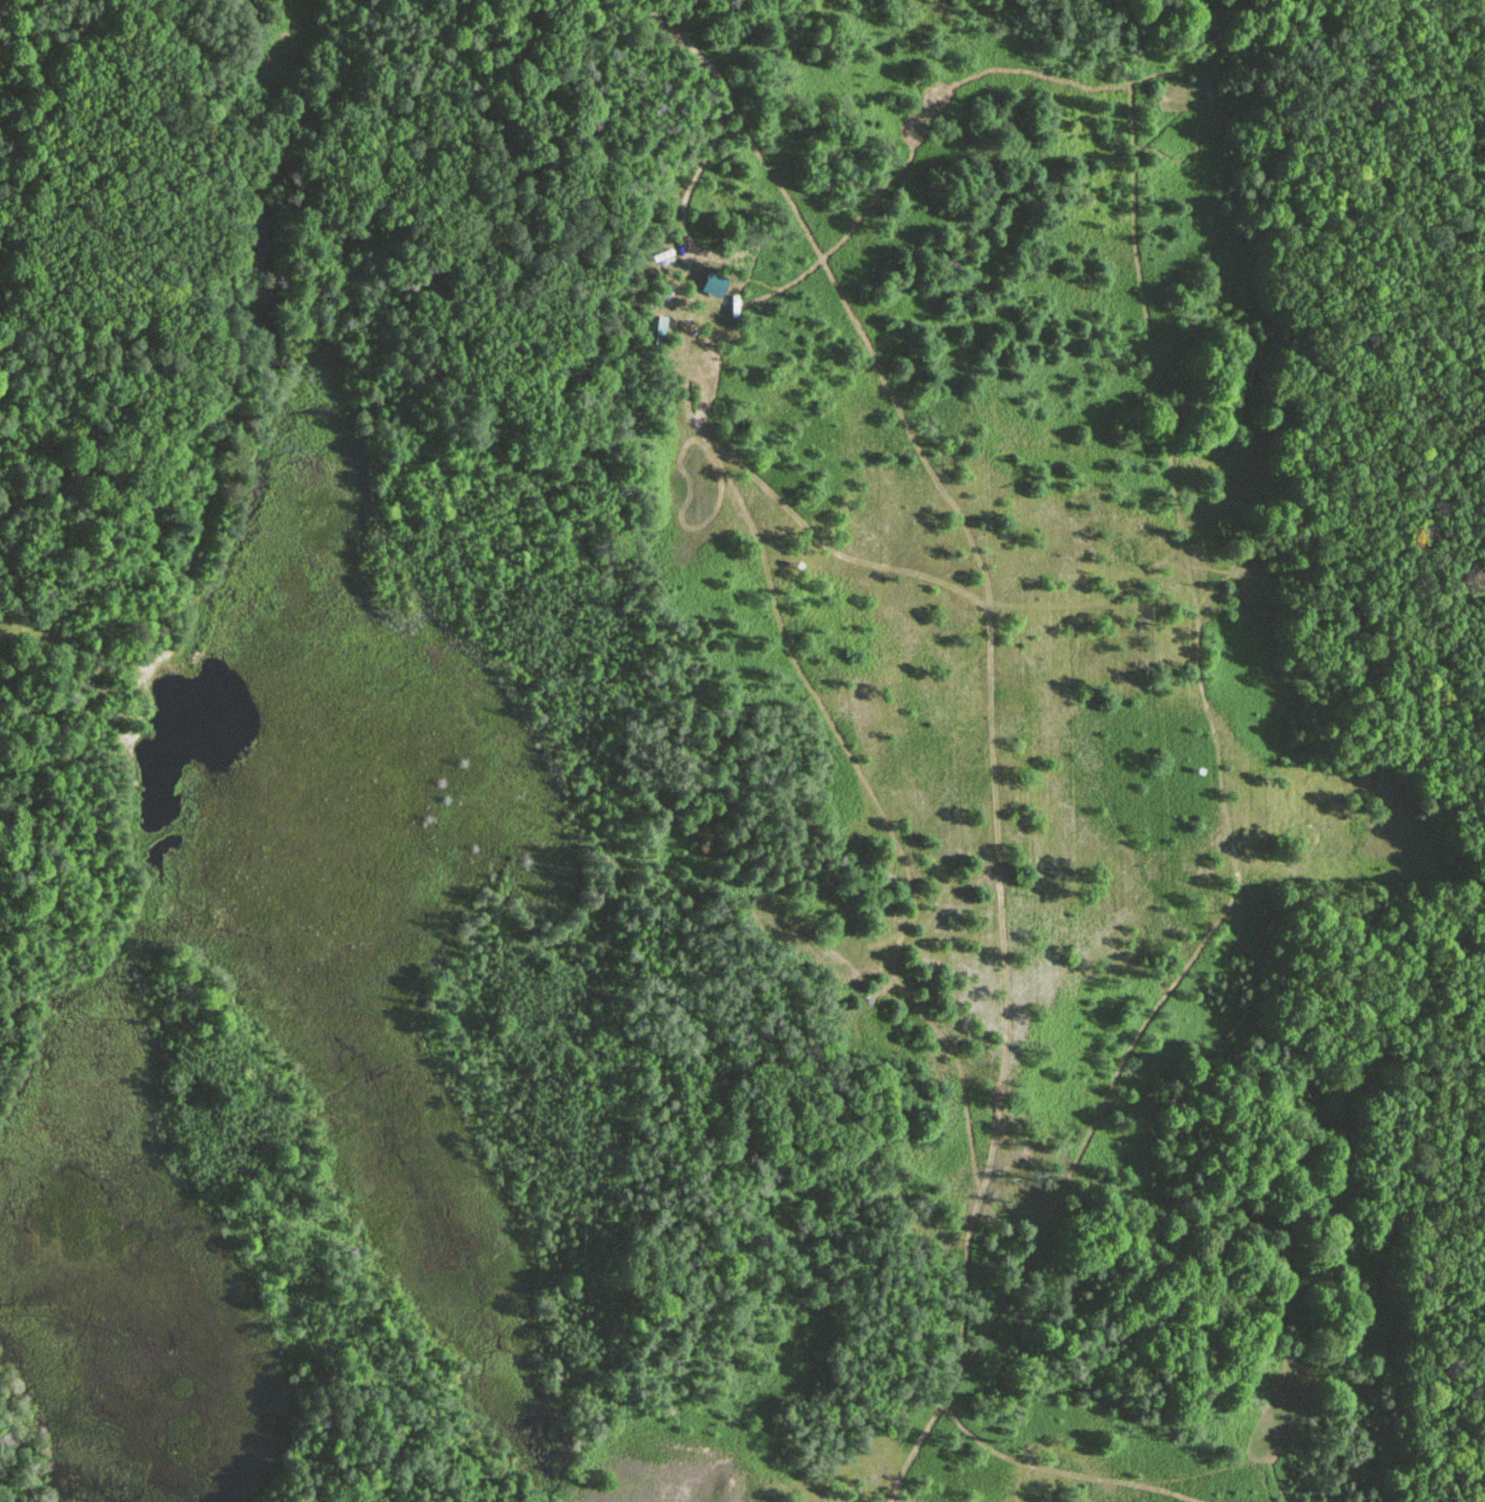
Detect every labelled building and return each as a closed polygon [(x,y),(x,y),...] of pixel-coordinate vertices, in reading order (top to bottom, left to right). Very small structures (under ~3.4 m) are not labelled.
[(665,317),(662,344),(642,342),(645,315),(665,317)]
